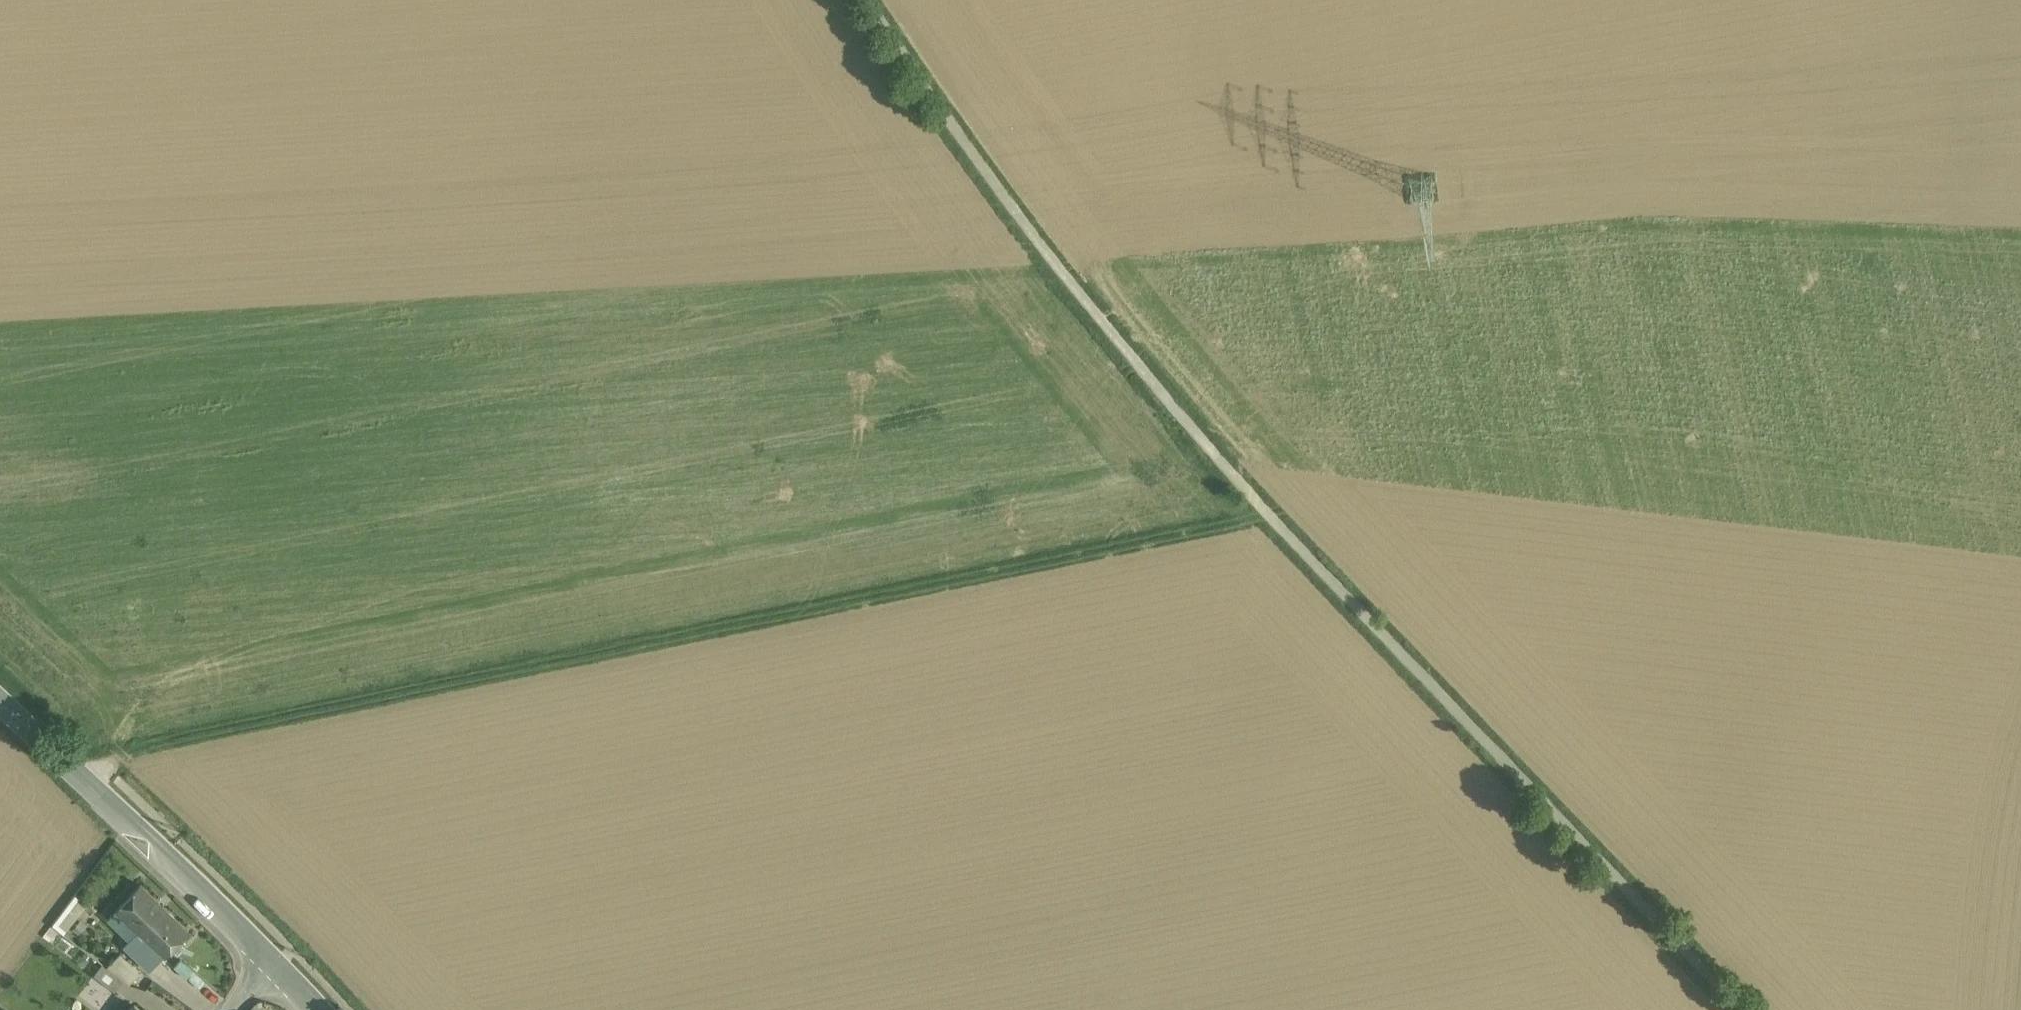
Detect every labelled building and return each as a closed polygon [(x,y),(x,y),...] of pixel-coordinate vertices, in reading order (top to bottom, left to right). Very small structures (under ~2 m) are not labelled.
[(188,930),(141,884),(117,910),(139,931),(164,955),(188,930)] [(67,931),(89,903),(78,894),(55,922),(67,931)] [(164,955),(139,931),(125,946),(150,970),(164,955)] [(111,963),(132,982),(143,970),(123,951),(111,963)] [(124,980),(103,964),(95,975),(115,991),(124,980)]
